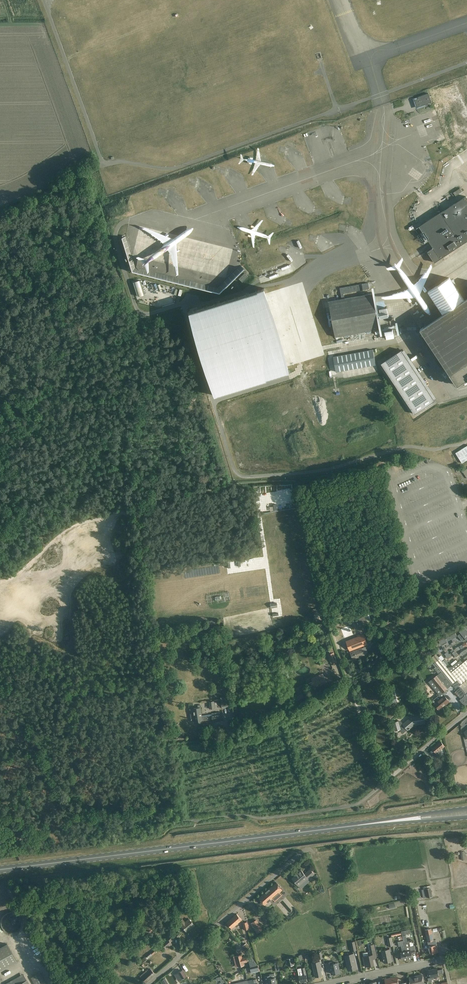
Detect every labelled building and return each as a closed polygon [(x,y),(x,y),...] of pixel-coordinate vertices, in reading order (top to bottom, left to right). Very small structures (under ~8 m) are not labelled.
[(432,102),(429,93),(418,97),(419,99),(415,100),(418,107),(421,105),(422,104),(423,105),(426,104),(427,106),(426,104),(432,102)] [(440,258),(466,241),(466,197),(466,196),(444,211),(443,210),(419,226),(433,248),(427,252),(434,262),(440,258)] [(363,273),(366,282),(379,277),(375,269),(363,273)] [(244,273),(239,279),(242,282),(248,276),(244,273)] [(136,294),(143,292),(138,277),(132,279),(136,294)] [(342,299),(329,301),(335,337),(380,329),(373,293),(345,299),(344,293),(369,289),(368,283),(340,288),(342,299)] [(173,286),(172,292),(179,294),(181,288),(173,286)] [(257,291),(187,312),(214,403),(293,378),(290,368),(275,321),(265,288),(257,291)] [(420,329),(450,373),(449,374),(456,384),(457,384),(458,385),(466,379),(466,298),(420,329)] [(310,329),(317,328),(312,301),(305,302),(310,329)] [(295,312),(298,332),(309,330),(305,310),(295,312)] [(389,323),(389,325),(380,327),(381,336),(394,333),(392,322),(389,323)] [(373,349),(333,357),(336,372),(376,365),(373,349)] [(402,350),(381,363),(415,414),(435,400),(402,350)] [(456,453),(462,463),(466,460),(466,446),(456,453)] [(358,619),(359,622),(361,626),(368,623),(367,621),(365,616),(358,619),(358,618),(358,619)] [(435,639),(439,648),(457,639),(456,635),(451,637),(451,636),(456,634),(458,638),(466,634),(464,628),(466,627),(466,622),(456,627),(457,631),(454,632),(453,630),(435,639)] [(346,640),(350,650),(367,644),(364,634),(346,640)] [(330,653),(328,654),(330,660),(331,664),(337,662),(332,647),(329,648),(330,653)] [(364,655),(362,647),(350,652),(353,659),(358,657),(364,655)] [(444,657),(449,653),(446,648),(441,652),(444,657)] [(451,672),(436,654),(431,658),(434,662),(437,665),(440,669),(451,683),(456,679),(460,684),(466,679),(466,659),(451,672)] [(327,682),(324,677),(322,673),(311,678),(312,680),(313,681),(309,683),(312,690),(316,688),(316,687),(327,682)] [(447,689),(437,675),(432,679),(435,683),(439,689),(437,691),(440,694),(432,701),(436,706),(439,710),(449,701),(444,695),(442,693),(447,689)] [(391,697),(385,699),(387,704),(388,707),(396,705),(394,701),(398,700),(394,691),(389,692),(391,697)] [(458,695),(461,699),(460,700),(459,700),(465,706),(466,705),(466,696),(463,691),(459,694),(459,695),(458,695)] [(296,704),(306,699),(303,693),(297,696),(296,694),(293,696),(296,704)] [(202,720),(212,719),(213,721),(224,719),(223,713),(220,713),(220,712),(212,713),(212,714),(202,715),(201,707),(198,707),(189,708),(191,719),(195,718),(195,723),(203,722),(202,720)] [(425,722),(424,717),(424,715),(411,717),(404,724),(401,721),(398,722),(398,721),(393,723),(396,730),(400,729),(401,731),(405,730),(406,731),(407,729),(408,730),(414,725),(416,724),(425,722)] [(433,749),(430,752),(435,758),(443,752),(440,749),(442,747),(442,748),(445,746),(441,741),(433,748),(433,749)] [(293,878),(292,878),(299,885),(308,878),(308,879),(314,874),(310,869),(305,874),(301,869),(297,872),(298,874),(293,878)] [(283,890),(280,886),(277,883),(259,898),(265,905),(283,890)] [(433,896),(431,887),(421,889),(423,898),(433,896)] [(282,911),(285,908),(277,900),(274,903),(282,911)] [(5,912),(4,922),(14,923),(15,913),(5,912)] [(237,914),(227,922),(232,928),(242,920),(237,914)] [(181,926),(183,928),(186,932),(194,925),(189,919),(185,922),(182,919),(179,921),(182,925),(181,926)] [(260,925),(254,928),(257,933),(263,930),(260,925)] [(428,941),(425,942),(427,950),(430,950),(430,951),(430,953),(438,952),(436,939),(434,940),(431,928),(430,929),(425,930),(428,941)] [(166,949),(170,946),(169,945),(172,943),(170,942),(174,938),(170,933),(160,942),(163,945),(166,949)] [(402,960),(408,958),(404,942),(403,940),(398,942),(399,946),(401,946),(402,952),(401,952),(397,953),(398,956),(401,956),(402,960)] [(411,950),(409,941),(404,942),(408,958),(413,957),(412,953),(416,953),(415,949),(411,950)] [(0,946),(0,967),(15,959),(5,942),(0,946)] [(368,952),(363,953),(364,956),(363,956),(364,961),(365,966),(374,965),(373,958),(377,958),(376,953),(375,950),(374,944),(370,945),(371,951),(372,955),(368,955),(368,952)] [(140,960),(142,963),(152,954),(152,955),(157,950),(156,949),(151,953),(150,952),(148,954),(147,953),(144,955),(146,956),(145,957),(141,959),(140,960)] [(383,957),(383,958),(384,962),(392,961),(390,949),(382,951),(382,954),(381,955),(382,957),(382,958),(383,957)] [(345,955),(347,965),(348,970),(357,968),(355,962),(356,962),(354,953),(345,955)] [(235,956),(238,967),(244,965),(244,963),(249,962),(247,956),(242,957),(242,954),(235,956)] [(251,956),(248,958),(251,967),(258,965),(251,956)] [(313,963),(314,972),(315,977),(319,976),(319,977),(319,976),(322,975),(320,967),(321,967),(320,961),(313,963)] [(332,962),(329,962),(326,963),(326,967),(328,972),(331,971),(332,974),(340,972),(339,967),(338,962),(333,964),(332,962)] [(306,971),(305,967),(297,969),(300,982),(308,980),(306,975),(306,971)] [(430,978),(428,978),(429,982),(432,981),(432,979),(434,979),(434,977),(439,976),(438,974),(443,973),(442,969),(438,970),(437,968),(429,970),(430,975),(430,978)] [(141,977),(142,979),(145,983),(155,974),(152,970),(150,969),(148,971),(147,969),(140,976),(141,977)] [(5,983),(29,983),(23,973),(5,983)] [(34,983),(47,983),(46,983),(48,983),(46,980),(45,980),(40,973),(31,978),(34,983)] [(131,973),(118,983),(127,983),(135,978),(131,973)] [(264,976),(265,979),(266,983),(269,983),(277,983),(276,982),(275,977),(274,973),(270,974),(270,975),(264,976)] [(409,978),(411,983),(424,983),(422,974),(417,975),(418,976),(409,978)]
